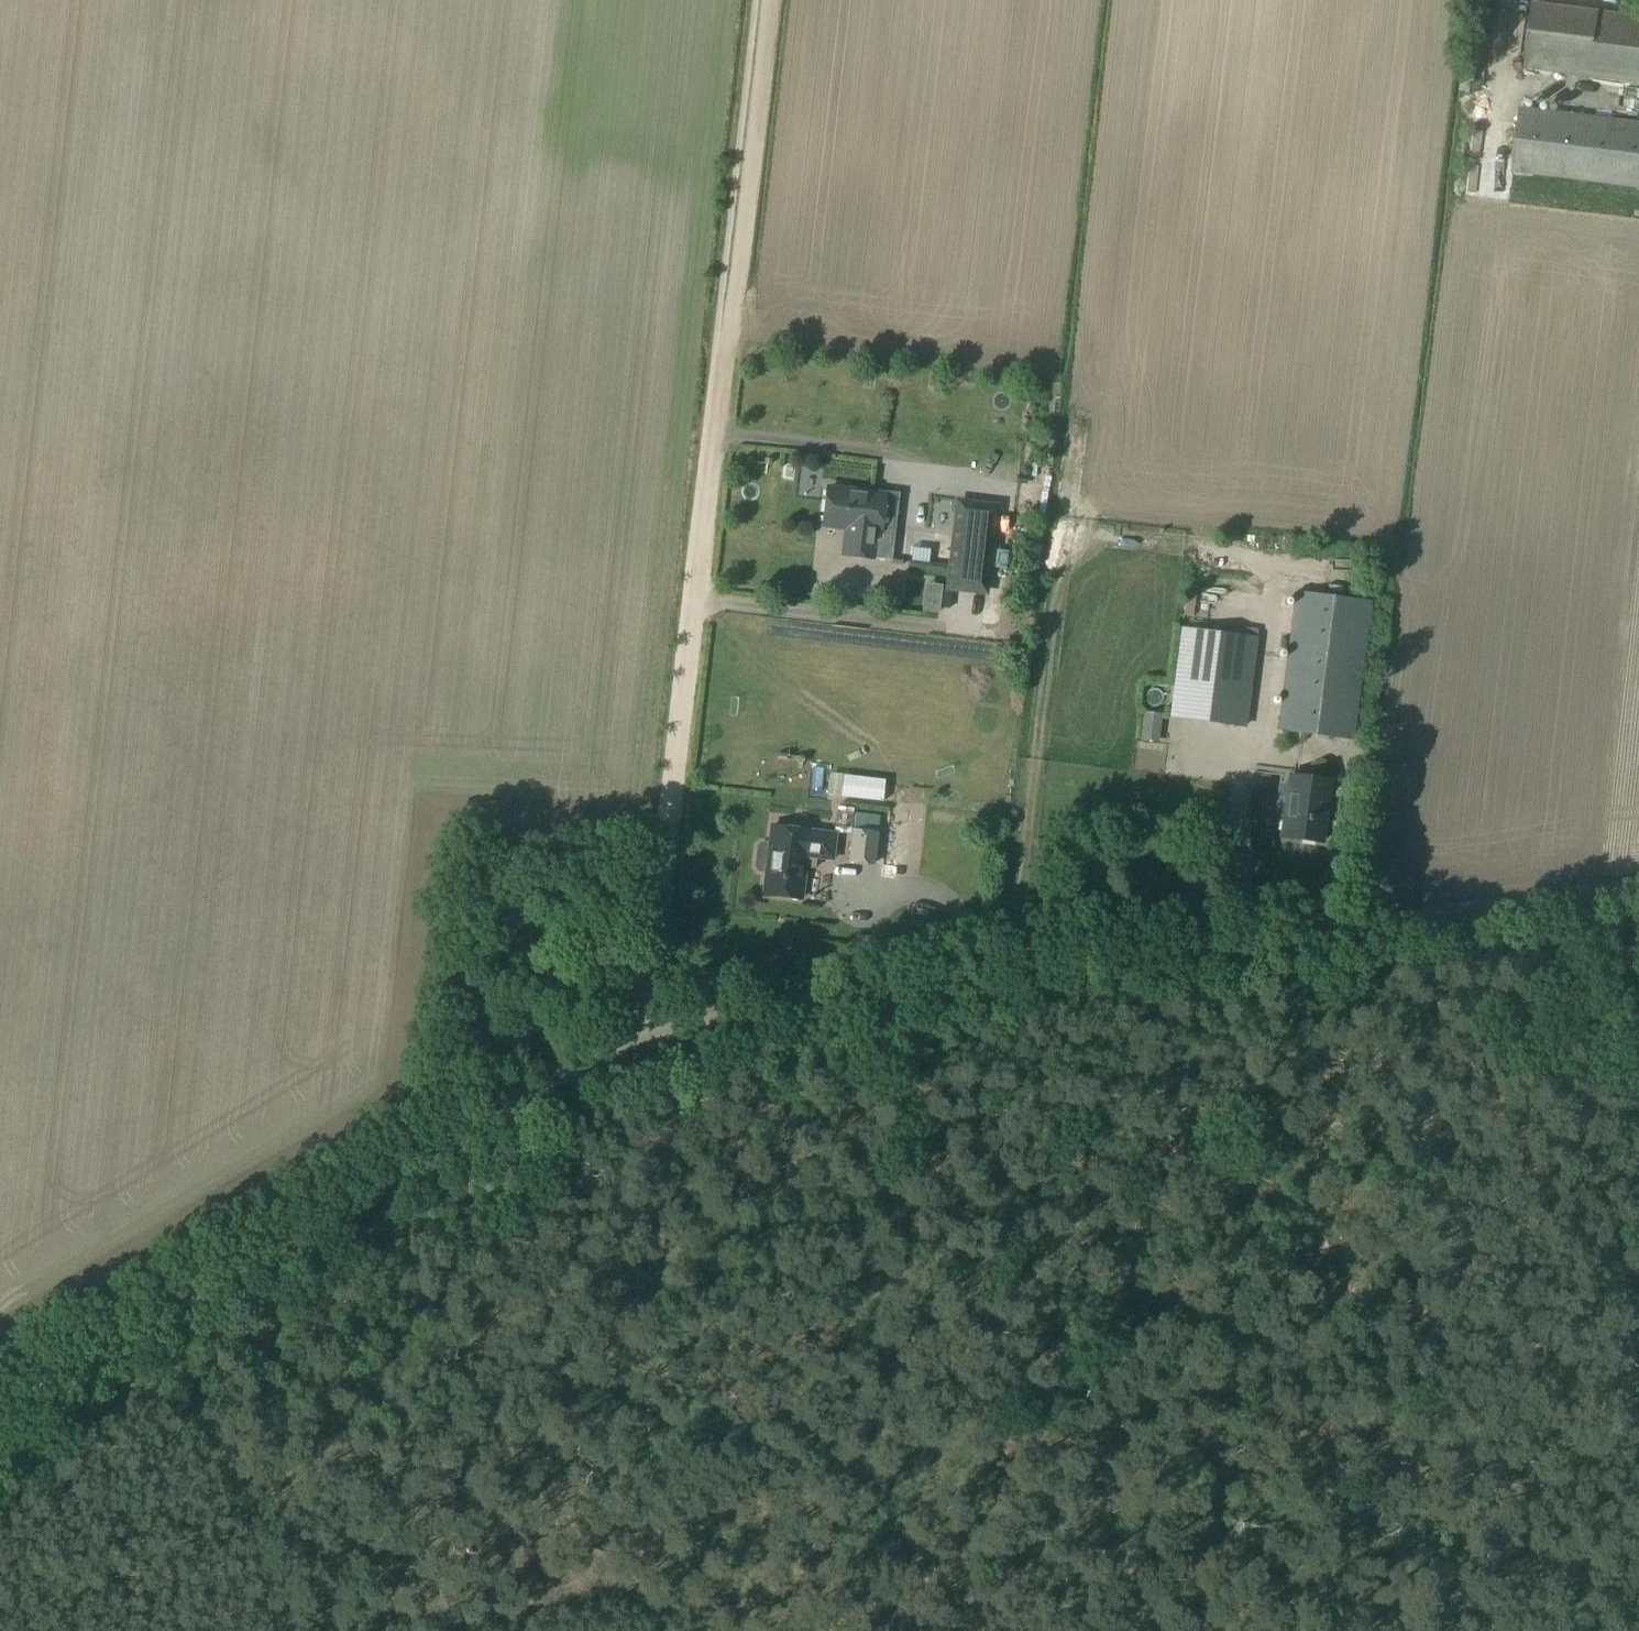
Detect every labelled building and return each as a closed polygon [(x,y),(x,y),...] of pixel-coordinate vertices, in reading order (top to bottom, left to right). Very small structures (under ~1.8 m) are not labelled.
[(1526,69),(1638,83),(1638,17),(1535,4),(1526,69)] [(1513,172),(1638,188),(1638,123),(1521,108),(1513,172)] [(826,488),(822,525),(850,528),(849,537),(845,537),(843,554),(871,558),(874,531),(879,532),(883,494),(826,488)] [(954,517),(955,492),(922,491),(921,516),(954,517)] [(958,504),(948,587),(984,591),(993,508),(958,504)] [(893,582),(915,585),(920,543),(898,540),(893,582)] [(1295,590),(1277,731),(1354,741),(1372,600),(1295,590)] [(1182,628),(1170,715),(1244,725),(1256,638),(1182,628)] [(1288,776),(1279,839),(1321,845),(1330,782),(1288,776)] [(758,847),(756,868),(758,871),(766,872),(764,895),(801,899),(806,856),(832,859),(835,833),(772,826),(769,846),(761,845),(758,847)] [(853,831),(850,861),(874,864),(877,833),(853,831)]
